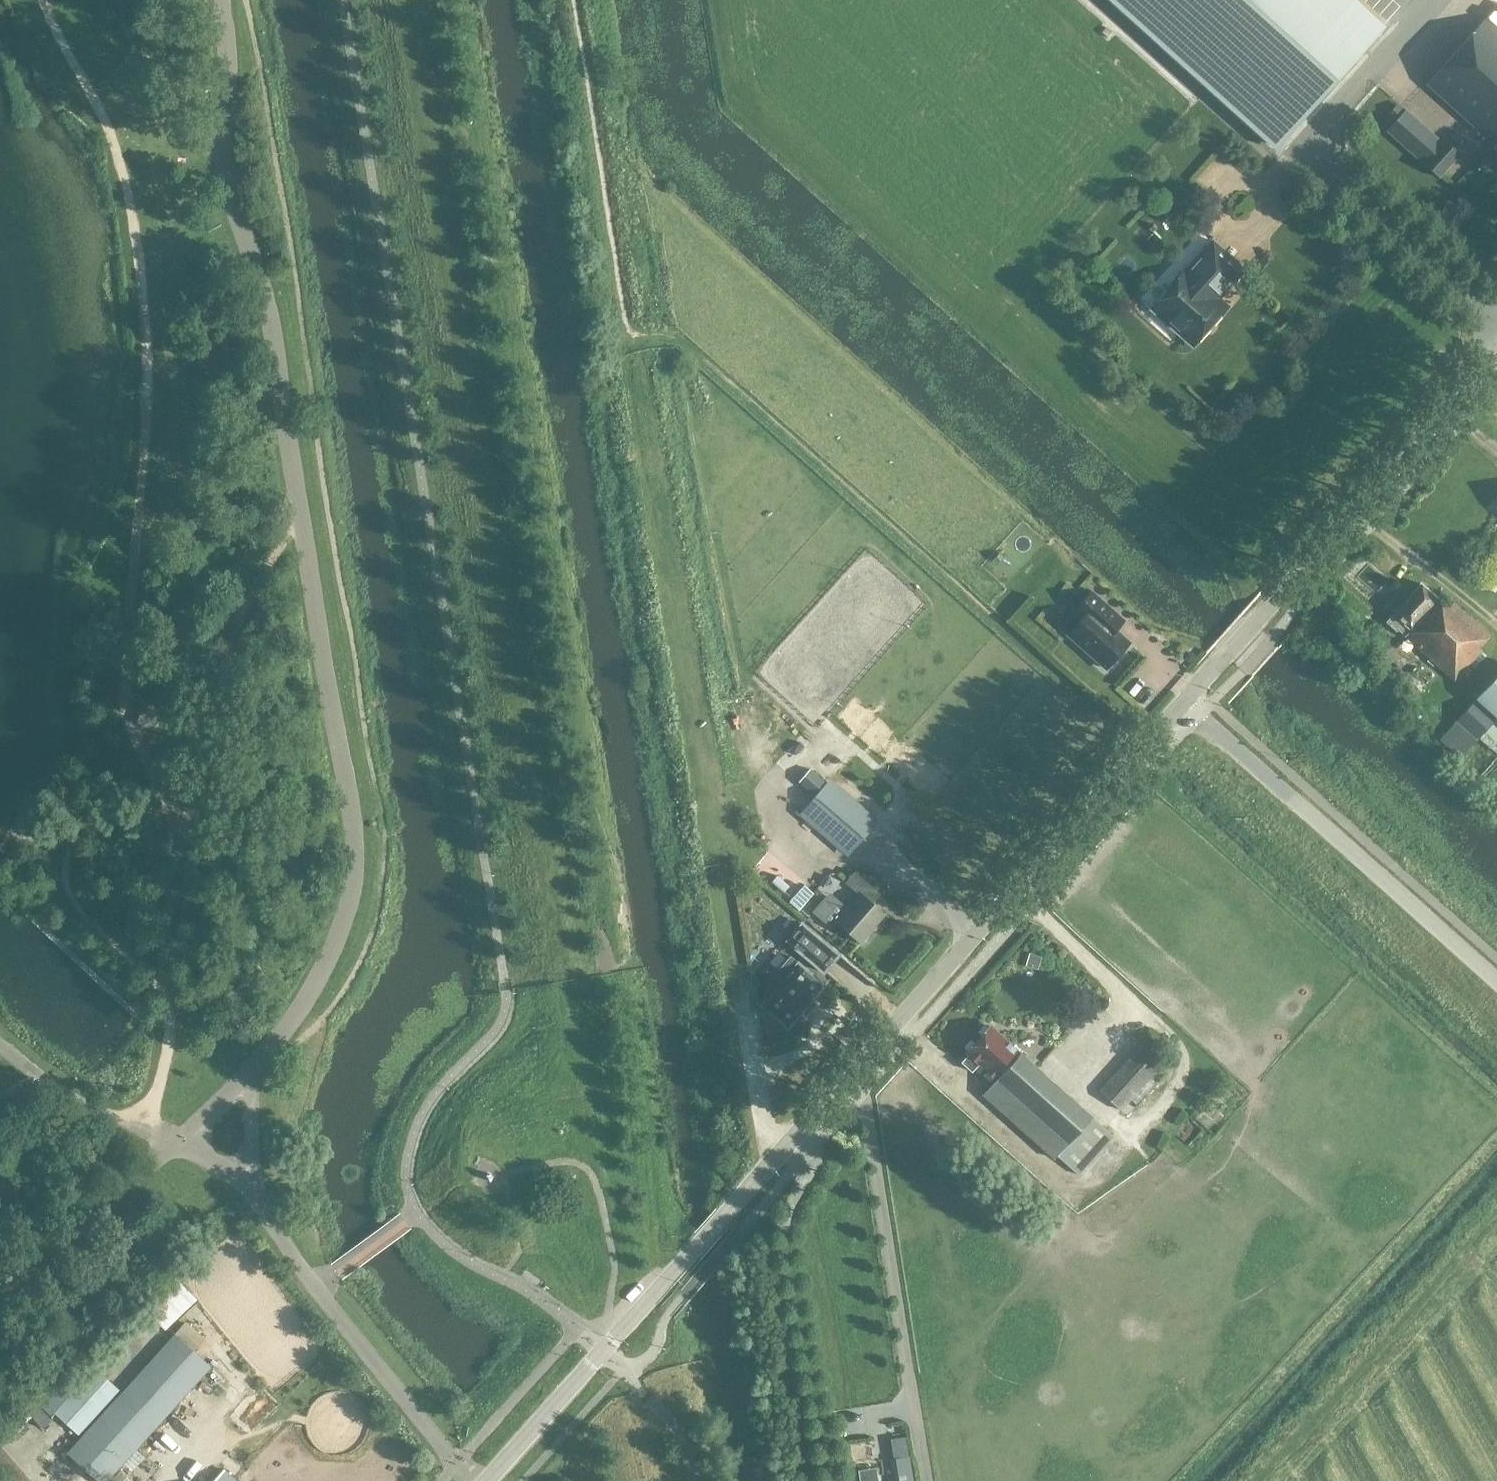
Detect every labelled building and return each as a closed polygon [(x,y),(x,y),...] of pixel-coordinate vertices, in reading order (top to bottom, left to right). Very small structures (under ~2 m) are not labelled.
[(1355,0),(1113,0),(1275,146),(1383,26),(1355,0)] [(1485,20),(1426,85),(1496,148),(1496,31),(1485,20)] [(1436,180),(1459,153),(1443,138),(1440,142),(1398,105),(1390,114),(1396,119),(1383,133),(1436,180)] [(1201,229),(1131,307),(1172,344),(1183,331),(1195,343),(1225,310),(1212,298),(1220,289),(1224,293),(1245,269),(1213,240),(1201,229)] [(1479,649),(1490,636),(1453,602),(1447,609),(1421,584),(1386,623),(1396,632),(1398,629),(1454,681),(1481,651),(1479,649)] [(1082,618),(1068,634),(1106,669),(1129,643),(1115,630),(1125,620),(1091,590),(1074,610),(1082,618)] [(1480,738),(1496,752),(1496,751),(1496,677),(1457,721),(1478,740),(1480,738)] [(158,721),(158,715),(153,709),(145,709),(140,715),(140,722),(146,727),(152,727),(158,721)] [(827,783),(826,784),(809,769),(786,796),(803,811),(849,852),(874,823),(827,783)] [(865,881),(855,872),(845,882),(856,892),(865,881)] [(828,890),(811,909),(832,928),(838,922),(861,942),(885,915),(860,894),(849,907),(828,890)] [(838,955),(802,923),(787,941),(823,972),(838,955)] [(1040,959),(1028,955),(1025,965),(1037,969),(1040,959)] [(824,985),(790,956),(766,984),(770,987),(758,1002),(788,1028),(824,985)] [(996,1081),(991,1086),(983,1095),(1055,1159),(1057,1156),(1078,1175),(1112,1136),(990,1027),(966,1054),(968,1056),(961,1063),(972,1072),(978,1065),(996,1081)] [(1120,1111),(1143,1086),(1161,1065),(1140,1046),(1099,1092),(1120,1111)] [(459,1119),(464,1148),(449,1150),(456,1199),(470,1197),(464,1219),(466,1220),(477,1196),(476,1191),(504,1188),(509,1206),(511,1206),(511,1183),(540,1180),(548,1219),(549,1226),(568,1222),(578,1248),(580,1248),(566,1175),(566,1161),(567,1105),(567,1083),(565,1083),(561,1105),(540,1105),(540,1148),(540,1153),(507,1158),(502,1136),(500,1136),(500,1152),(472,1153),(471,1146),(461,1118),(459,1119)] [(181,1280),(168,1294),(185,1309),(198,1295),(181,1280)] [(103,1414),(68,1454),(98,1480),(108,1480),(211,1367),(175,1335),(103,1414)] [(79,1434),(121,1387),(95,1363),(78,1382),(66,1372),(41,1400),(79,1434)] [(907,1433),(890,1436),(892,1449),(899,1453),(899,1457),(911,1455),(907,1433)] [(861,1480),(880,1480),(877,1465),(859,1468),(861,1480)] [(224,1471),(215,1480),(235,1480),(224,1471)]
